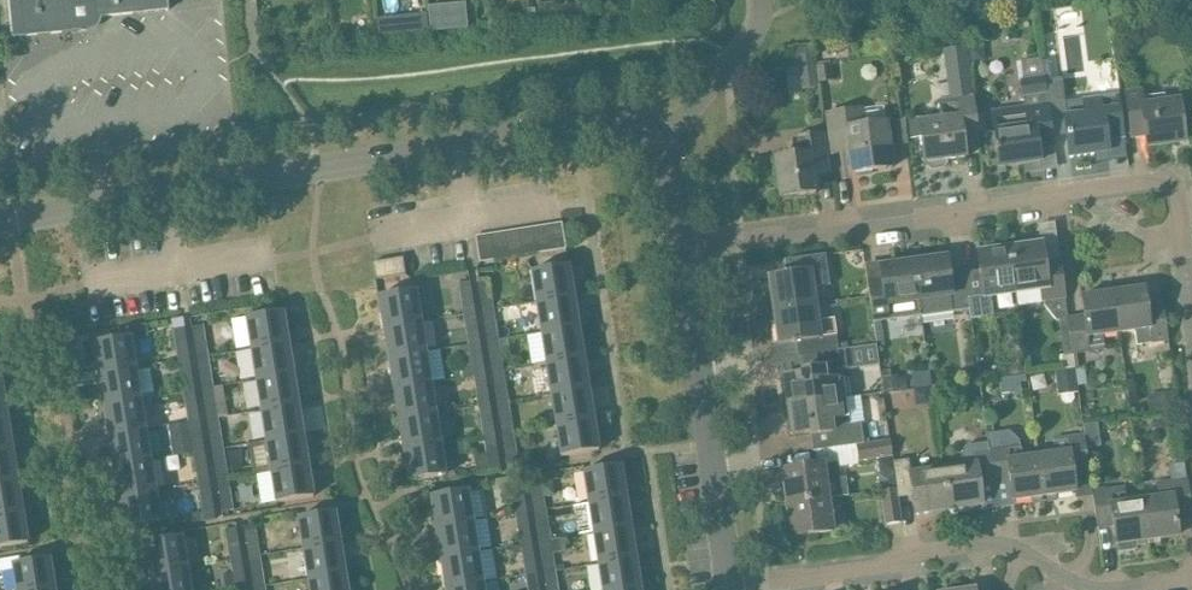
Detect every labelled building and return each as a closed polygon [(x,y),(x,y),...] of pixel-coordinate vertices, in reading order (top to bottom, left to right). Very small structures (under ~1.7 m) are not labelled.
[(14,37),(74,31),(74,26),(91,24),(92,24),(93,23),(94,22),(95,22),(96,20),(96,19),(96,18),(96,17),(168,9),(167,0),(10,0),(14,37)] [(427,8),(428,15),(428,18),(429,32),(430,33),(466,29),(463,5),(427,8)] [(974,45),(948,48),(954,98),(980,94),(974,45)] [(812,48),(792,50),(793,66),(799,65),(802,91),(816,89),(812,48)] [(1043,64),(1042,56),(1018,59),(1025,106),(992,110),(1000,168),(1040,162),(1039,149),(1055,147),(1051,119),(1046,84),(1043,64)] [(1050,63),(1043,64),(1046,84),(1052,83),(1050,63)] [(1141,100),(1140,93),(1124,95),(1131,139),(1145,136),(1147,148),(1186,142),(1180,102),(1157,106),(1155,98),(1141,100)] [(1084,102),(1066,105),(1068,118),(1070,136),(1067,136),(1070,159),(1108,153),(1107,142),(1124,139),(1118,97),(1084,102)] [(979,143),(973,98),(938,103),(940,120),(919,123),(924,166),(927,166),(927,167),(931,170),(944,169),(948,164),(948,163),(965,161),(963,145),(979,143)] [(862,112),(828,117),(831,142),(848,140),(850,155),(853,175),(893,169),(886,125),(865,128),(862,112)] [(830,173),(825,136),(793,140),(795,158),(775,161),(781,199),(817,195),(814,175),(830,173)] [(546,225),(551,252),(566,250),(562,223),(546,225)] [(533,228),(537,254),(551,252),(546,225),(533,228)] [(523,257),(537,254),(533,228),(519,230),(523,257)] [(509,259),(523,257),(519,230),(505,232),(509,259)] [(495,261),(509,259),(505,232),(491,234),(495,261)] [(479,263),(495,261),(491,234),(476,237),(479,263)] [(1073,355),(1068,319),(1066,299),(1060,262),(1045,264),(1042,246),(1009,251),(1015,294),(1040,291),(1042,302),(1044,302),(1045,305),(1057,320),(1059,320),(1066,368),(1075,367),(1073,355)] [(970,312),(971,320),(994,317),(991,298),(1015,294),(1009,251),(979,256),(981,272),(965,275),(970,312)] [(788,279),(771,281),(773,301),(771,301),(773,313),(816,307),(813,290),(830,288),(826,257),(786,263),(788,279)] [(407,277),(404,260),(374,264),(377,282),(407,277)] [(948,260),(915,265),(920,302),(922,316),(922,319),(970,312),(965,275),(951,277),(948,260)] [(922,316),(920,302),(915,265),(881,269),(883,283),(868,286),(874,323),(922,316)] [(531,273),(536,305),(574,299),(568,267),(531,273)] [(481,313),(494,311),(489,278),(476,280),(481,313)] [(463,317),(475,315),(469,281),(457,283),(463,317)] [(1147,308),(1144,289),(1113,294),(1119,335),(1136,332),(1138,346),(1151,344),(1168,342),(1163,306),(1147,308)] [(385,330),(421,324),(416,292),(379,298),(385,330)] [(1085,317),(1068,319),(1073,355),(1106,351),(1104,337),(1119,335),(1113,294),(1082,298),(1085,317)] [(541,335),(578,329),(574,299),(536,305),(541,335)] [(816,307),(773,313),(774,325),(777,325),(780,346),(797,344),(799,358),(800,358),(818,356),(839,353),(835,322),(818,324),(816,307)] [(481,313),(486,344),(499,342),(494,311),(481,313)] [(247,320),(252,351),(289,345),(284,314),(247,320)] [(463,317),(468,347),(480,345),(475,315),(463,317)] [(390,360),(426,354),(421,324),(385,330),(390,360)] [(191,326),(196,360),(208,358),(203,325),(191,326)] [(172,329),(178,363),(189,361),(184,327),(172,329)] [(583,360),(578,329),(541,335),(546,366),(583,360)] [(99,376),(136,370),(131,338),(94,344),(99,376)] [(499,342),(486,344),(491,374),(503,373),(499,342)] [(289,345),(252,351),(257,382),(294,375),(289,345)] [(470,365),(462,366),(464,379),(472,378),(484,376),(480,345),(468,347),(470,365)] [(803,377),(784,380),(789,408),(839,401),(846,400),(852,399),(850,382),(843,383),(842,373),(854,372),(851,351),(839,353),(818,356),(820,371),(803,374),(803,377)] [(394,391),(431,385),(426,354),(390,360),(394,391)] [(208,358),(196,360),(201,391),(213,389),(212,387),(208,358)] [(588,390),(583,360),(546,366),(551,396),(588,390)] [(182,394),(194,392),(189,361),(178,363),(182,394)] [(1077,392),(1074,368),(1055,370),(1059,395),(1077,392)] [(104,406),(141,400),(136,370),(99,376),(104,406)] [(503,373),(491,374),(496,405),(508,403),(503,373)] [(294,375),(257,382),(262,412),(299,406),(294,375)] [(484,376),(472,378),(477,409),(489,407),(484,376)] [(399,421),(436,415),(431,385),(394,391),(399,421)] [(201,391),(206,421),(218,419),(218,417),(227,416),(222,386),(212,387),(213,389),(201,391)] [(593,421),(588,390),(551,396),(556,427),(593,421)] [(1177,408),(1175,391),(1148,393),(1150,411),(1177,408)] [(194,392),(182,394),(183,399),(186,412),(187,424),(199,422),(194,392)] [(109,437),(146,431),(141,400),(104,406),(109,437)] [(839,401),(789,408),(793,437),(811,435),(812,438),(830,436),(832,451),(864,446),(861,426),(850,428),(848,418),(842,419),(839,401)] [(508,403),(496,405),(501,436),(513,434),(508,403)] [(267,443),(304,437),(299,406),(262,412),(267,443)] [(489,407),(477,409),(482,439),(494,437),(489,407)] [(404,452),(441,446),(436,415),(399,421),(404,452)] [(211,452),(223,450),(218,419),(206,421),(211,452)] [(598,452),(593,421),(556,427),(561,458),(598,452)] [(11,453),(6,422),(0,423),(0,454),(11,453)] [(192,455),(204,453),(199,422),(187,424),(192,455)] [(994,432),(987,433),(988,442),(989,450),(995,485),(1011,483),(1013,502),(1044,497),(1038,458),(1023,460),(1020,440),(1009,430),(994,432)] [(109,437),(114,467),(151,461),(146,431),(109,437)] [(513,434),(501,436),(506,465),(518,463),(513,434)] [(309,467),(304,437),(267,443),(272,473),(309,467)] [(494,437),(482,439),(487,469),(499,466),(494,437)] [(1038,458),(1044,497),(1076,493),(1073,474),(1090,472),(1085,437),(1053,442),(1055,455),(1038,458)] [(893,457),(891,443),(857,448),(860,462),(893,457)] [(959,469),(944,471),(950,510),(982,506),(980,487),(995,485),(989,450),(975,452),(973,444),(965,445),(959,469)] [(446,477),(441,446),(404,452),(410,483),(446,477)] [(216,482),(228,481),(223,450),(211,452),(216,482)] [(17,483),(11,453),(0,454),(0,486),(17,483)] [(197,485),(209,483),(204,453),(192,455),(197,485)] [(114,467),(119,498),(156,492),(151,461),(114,467)] [(916,516),(950,510),(944,471),(912,476),(909,462),(894,464),(898,489),(899,498),(899,499),(913,497),(916,516)] [(784,473),(788,505),(828,500),(828,498),(849,496),(846,477),(840,478),(838,465),(784,473)] [(314,498),(309,467),(272,473),(277,505),(314,498)] [(588,504),(625,498),(620,467),(583,473),(588,504)] [(528,479),(533,513),(545,511),(540,478),(528,479)] [(1142,501),(1148,542),(1178,538),(1175,518),(1191,516),(1191,511),(1187,480),(1171,483),(1156,485),(1158,499),(1146,500),(1142,501)] [(233,510),(228,481),(216,482),(221,512),(233,510)] [(515,516),(526,514),(521,481),(510,482),(515,516)] [(22,514),(17,483),(0,486),(0,517),(22,514)] [(214,512),(209,483),(197,485),(199,496),(202,515),(214,512)] [(899,498),(898,489),(879,491),(884,526),(901,523),(898,498),(899,498)] [(467,492),(431,498),(436,529),(472,523),(472,522),(488,520),(483,491),(467,494),(467,492)] [(161,523),(156,492),(119,498),(124,529),(161,523)] [(1148,542),(1142,501),(1112,505),(1110,492),(1093,494),(1098,529),(1115,527),(1118,546),(1120,546),(1121,553),(1137,551),(1136,544),(1148,542)] [(625,498),(588,504),(593,535),(630,529),(625,498)] [(828,500),(788,505),(793,539),(847,532),(845,515),(830,517),(828,500)] [(545,511),(533,513),(538,544),(550,542),(545,511)] [(22,514),(0,517),(0,549),(27,545),(22,514)] [(298,520),(303,551),(341,545),(336,514),(298,520)] [(531,545),(526,514),(515,516),(520,547),(531,545)] [(477,554),(472,523),(436,529),(441,559),(477,554)] [(243,526),(248,559),(260,558),(254,525),(243,526)] [(230,563),(241,561),(236,527),(224,529),(230,563)] [(598,565),(635,559),(630,529),(593,535),(598,565)] [(145,544),(150,575),(188,569),(183,538),(145,544)] [(538,544),(543,574),(555,572),(550,542),(538,544)] [(308,581),(346,575),(341,545),(303,551),(308,581)] [(520,547),(525,577),(536,575),(531,545),(520,547)] [(482,584),(477,554),(441,559),(446,589),(482,584)] [(248,559),(253,589),(265,588),(260,558),(248,559)] [(640,589),(635,559),(598,565),(602,589),(640,589)] [(16,589),(54,589),(49,560),(12,566),(16,589)] [(241,561),(230,563),(234,589),(246,589),(241,561)] [(188,569),(150,575),(153,589),(191,589),(188,569)] [(543,574),(546,589),(558,589),(555,572),(543,574)] [(346,575),(308,581),(310,589),(348,589),(346,575)] [(527,589),(539,589),(536,575),(525,577),(527,589)]
